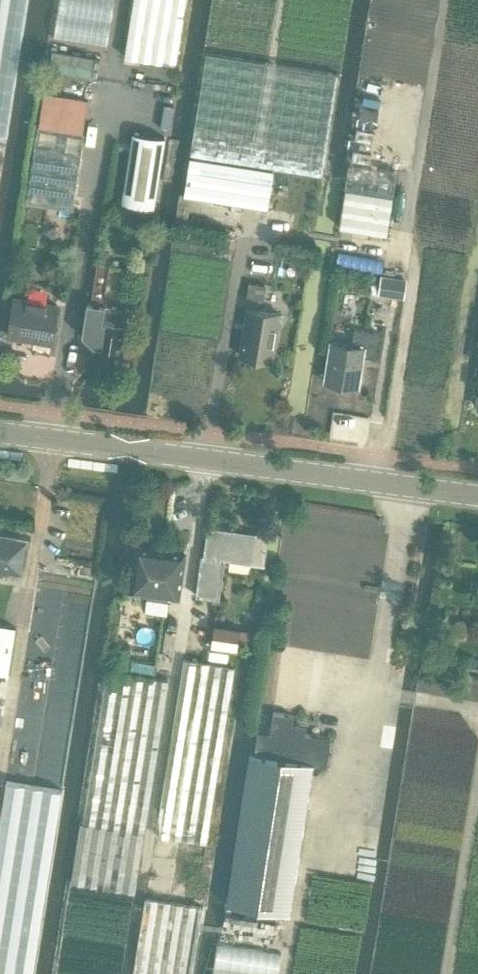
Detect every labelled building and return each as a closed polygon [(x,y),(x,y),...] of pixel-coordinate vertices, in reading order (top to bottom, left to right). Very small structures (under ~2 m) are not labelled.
[(7,136),(28,0),(0,0),(0,135),(7,136)] [(123,58),(176,66),(186,0),(132,0),(123,58)] [(52,51),(49,70),(58,71),(97,78),(100,59),(61,53),(52,51)] [(336,73),(206,52),(189,154),(272,167),(320,174),(336,73)] [(43,125),(82,132),(88,101),(48,94),(43,125)] [(39,126),(27,202),(73,209),(85,132),(82,132),(43,125),(42,126),(39,126)] [(132,131),(121,201),(154,206),(165,136),(132,131)] [(266,206),(272,167),(189,154),(183,193),(266,206)] [(349,162),(338,226),(386,234),(396,170),(349,162)] [(97,263),(93,288),(104,290),(109,265),(97,263)] [(379,293),(392,294),(394,278),(381,277),(379,293)] [(249,283),(247,297),(263,299),(265,285),(249,283)] [(13,297),(7,334),(50,341),(56,304),(13,297)] [(87,301),(82,332),(94,344),(95,344),(92,360),(121,365),(127,325),(129,308),(106,304),(90,302),(87,301)] [(247,307),(240,354),(272,359),(280,312),(247,307)] [(326,380),(355,384),(360,353),(374,355),(377,332),(353,328),(352,340),(346,344),(332,341),(326,380)] [(201,554),(196,595),(219,598),(224,557),(265,563),(265,562),(269,533),(256,531),(256,536),(234,534),(234,528),(207,524),(203,554),(201,554)] [(0,533),(0,574),(2,574),(3,566),(20,569),(25,537),(0,533)] [(131,574),(129,588),(145,590),(147,590),(168,593),(172,593),(179,594),(181,581),(185,551),(157,547),(135,544),(134,549),(131,574)] [(214,624),(211,645),(237,649),(246,650),(249,629),(240,628),(214,624)] [(7,675),(15,627),(0,625),(0,674),(7,675)] [(114,647),(111,665),(127,667),(130,650),(114,647)] [(155,833),(180,837),(206,841),(234,666),(183,658),(155,833)] [(73,882),(135,892),(168,678),(106,669),(73,882)] [(249,751),(226,903),(288,911),(312,763),(325,765),(329,735),(298,730),(299,722),(290,721),(292,713),(272,710),(268,731),(257,729),(253,752),(249,751)] [(0,816),(0,973),(32,973),(61,790),(7,781),(6,781),(0,816)] [(133,973),(191,973),(202,906),(170,900),(145,896),(133,973)] [(213,973),(278,973),(281,953),(218,943),(213,973)]
